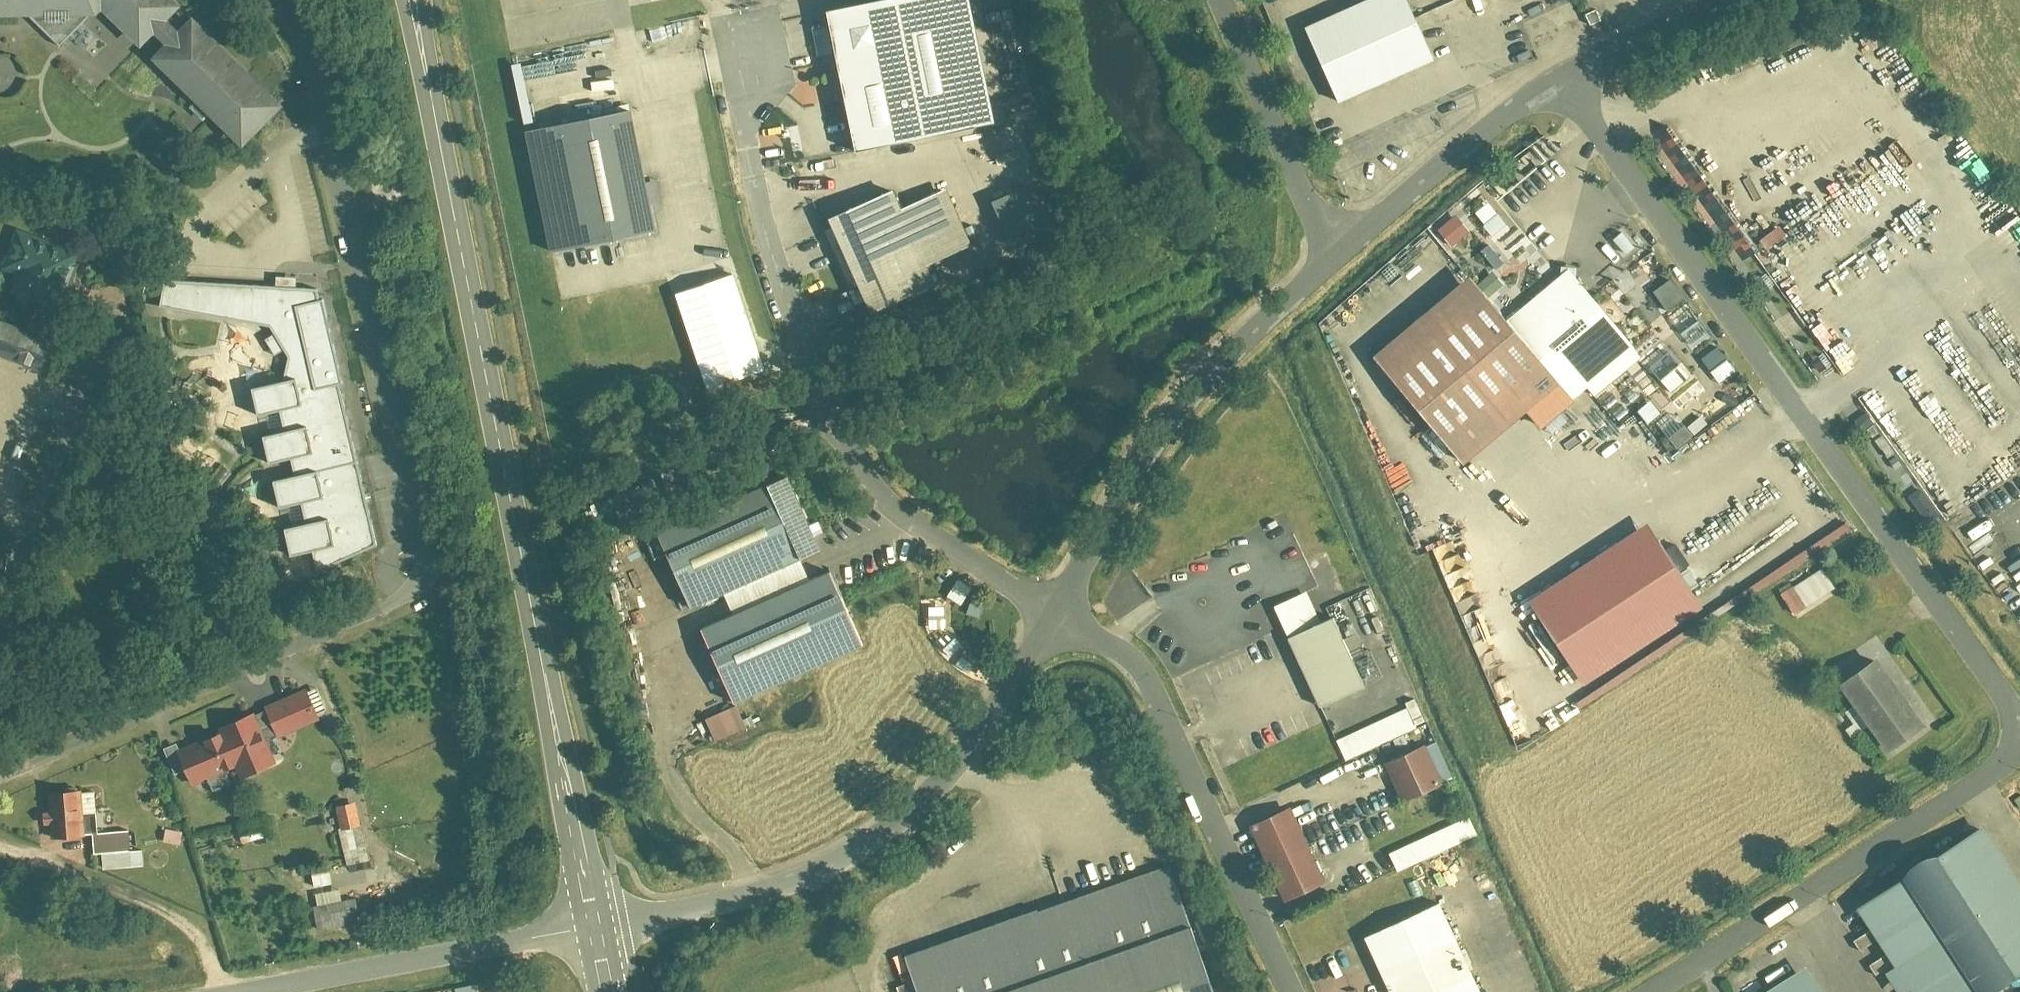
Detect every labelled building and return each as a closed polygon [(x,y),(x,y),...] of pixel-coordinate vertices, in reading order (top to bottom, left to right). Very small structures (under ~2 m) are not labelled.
[(28,18),(64,53),(95,18),(105,18),(111,11),(148,47),(151,50),(165,35),(176,46),(163,60),(199,96),(216,114),(253,151),(293,109),(203,17),(190,32),(177,20),(191,5),(185,0),(0,0),(0,18),(28,18)] [(832,17),(859,154),(999,126),(974,0),(920,0),(832,17)] [(1341,105),(1437,61),(1409,0),(1370,0),(1306,29),(1341,105)] [(632,110),(528,130),(552,256),(656,237),(632,110)] [(1035,187),(992,206),(1015,255),(1057,236),(1035,187)] [(892,191),(827,224),(875,320),(940,287),(928,269),(970,247),(946,192),(901,212),(892,191)] [(1436,225),(1445,245),(1466,235),(1457,215),(1436,225)] [(16,232),(0,269),(0,293),(54,317),(79,260),(16,232)] [(1482,295),(1500,288),(1494,274),(1477,281),(1482,295)] [(1640,352),(1572,275),(1505,330),(1547,378),(1571,406),(1640,352)] [(1668,278),(1649,291),(1664,311),(1682,298),(1668,278)] [(248,420),(272,416),(276,438),(252,442),(258,471),(280,468),(283,484),(262,488),(267,517),(290,513),(294,532),(269,537),(275,569),(300,565),(305,587),(380,555),(319,294),(163,281),(156,309),(263,334),(266,338),(262,341),(270,359),(277,355),(281,362),(276,383),(242,390),(248,420)] [(1415,323),(1365,361),(1449,460),(1547,378),(1505,330),(1463,282),(1415,323)] [(33,369),(45,338),(0,320),(0,356),(33,369)] [(1873,421),(1900,401),(1882,379),(1856,399),(1873,421)] [(779,472),(654,535),(697,619),(822,556),(779,472)] [(1640,529),(1521,604),(1575,688),(1693,613),(1640,529)] [(1778,591),(1789,613),(1833,591),(1822,569),(1778,591)] [(824,571),(702,631),(743,713),(865,653),(824,571)] [(945,596),(959,604),(968,586),(954,579),(945,596)] [(1327,623),(1283,643),(1314,710),(1357,690),(1327,623)] [(1869,662),(1832,690),(1885,758),(1921,730),(1869,662)] [(302,693),(266,708),(278,737),(313,722),(302,693)] [(1417,701),(1334,738),(1343,760),(1427,722),(1417,701)] [(710,743),(746,729),(736,704),(700,718),(710,743)] [(249,723),(176,753),(196,801),(269,771),(249,723)] [(1417,749),(1377,769),(1396,807),(1437,786),(1417,749)] [(81,796),(45,792),(39,841),(76,845),(81,796)] [(357,801),(335,804),(344,864),(367,860),(357,801)] [(1292,813),(1247,833),(1280,905),(1324,885),(1292,813)] [(1395,871),(1475,835),(1466,816),(1386,852),(1395,871)] [(1977,830),(1850,916),(1902,991),(1998,991),(2019,977),(2019,893),(1977,830)] [(907,964),(917,991),(1220,991),(1169,868),(907,964)] [(315,927),(357,922),(355,898),(338,900),(337,890),(311,893),(315,927)] [(1358,943),(1381,991),(1476,991),(1434,906),(1358,943)] [(1800,972),(1768,991),(1813,991),(1800,972)]
